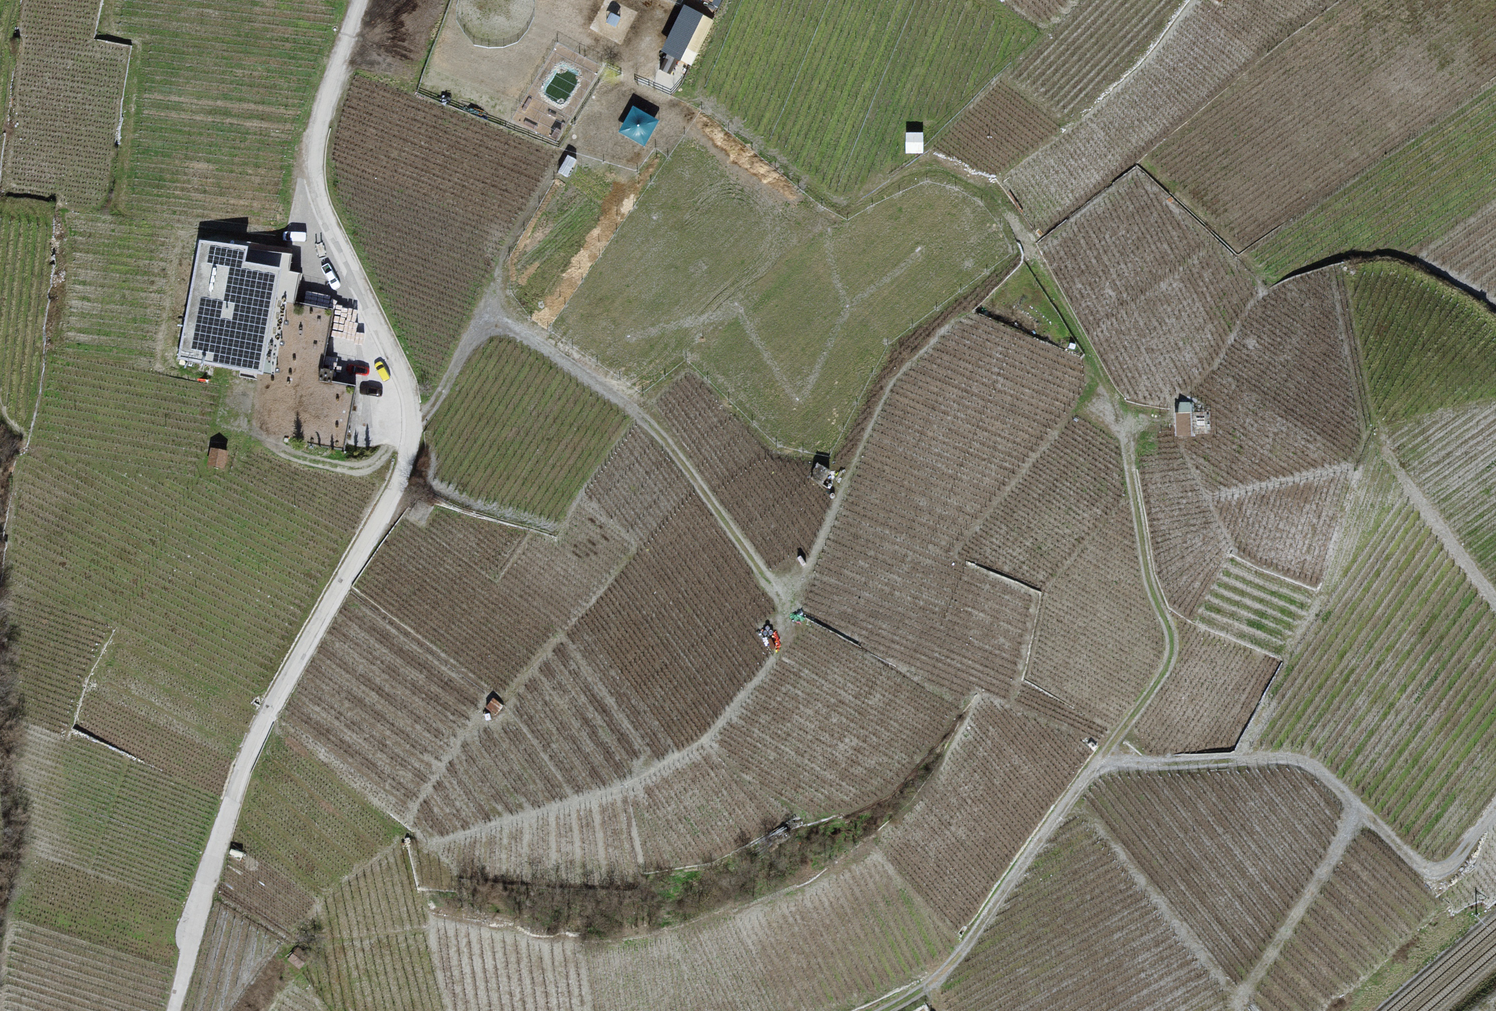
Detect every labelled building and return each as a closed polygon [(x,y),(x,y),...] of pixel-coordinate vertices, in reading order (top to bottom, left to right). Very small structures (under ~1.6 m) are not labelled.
[(711,21),(686,8),(665,50),(691,62),(711,21)] [(259,376),(249,431),(343,448),(354,387),(317,380),(330,311),(289,304),(295,275),(284,273),(287,255),(199,239),(177,361),(259,376)] [(225,452),(211,450),(209,464),(223,466),(225,452)]
